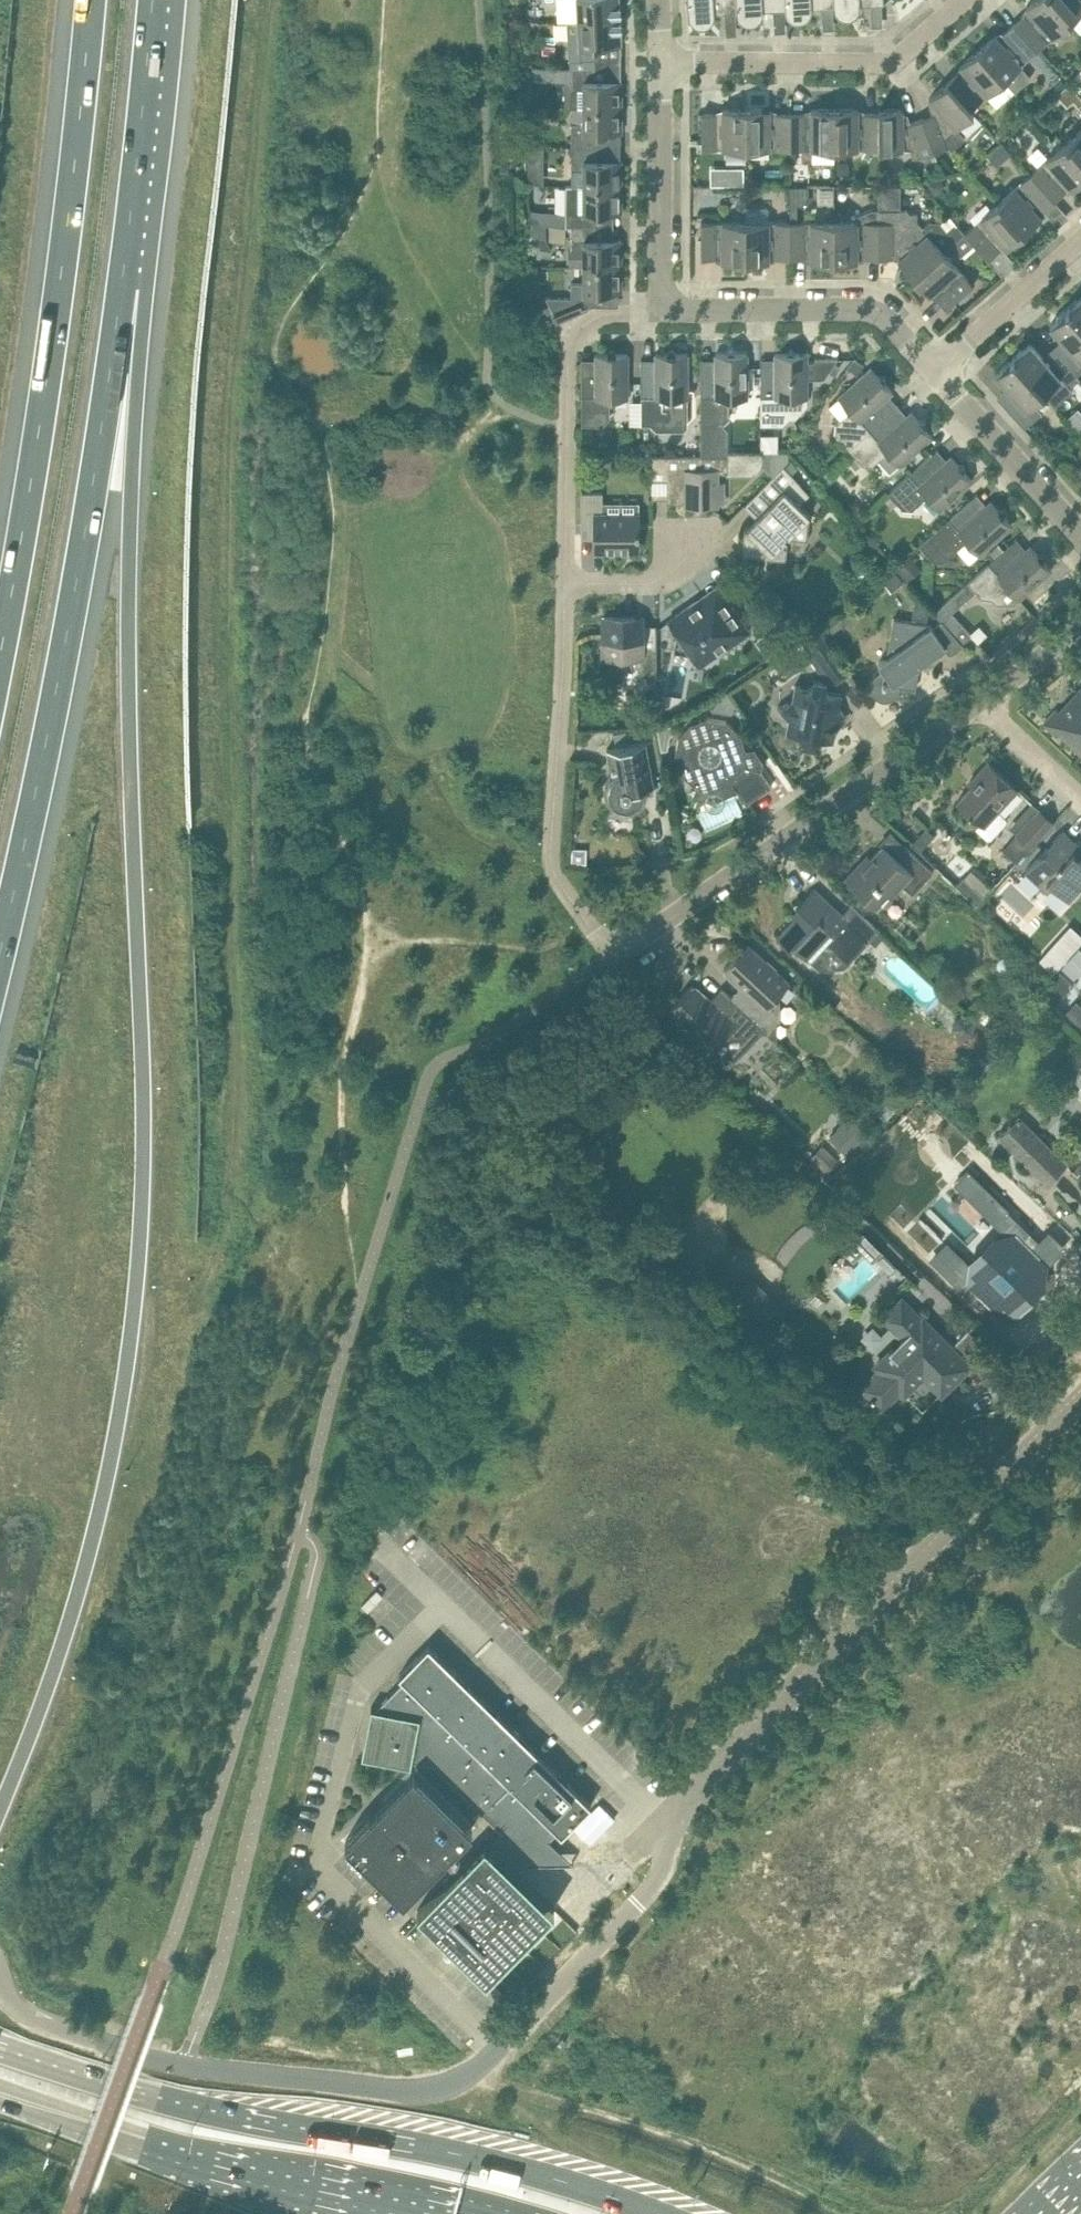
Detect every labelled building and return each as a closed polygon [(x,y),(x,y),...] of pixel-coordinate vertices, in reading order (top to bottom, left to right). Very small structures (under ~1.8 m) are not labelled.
[(578,19),(620,16),(620,14),(621,14),(621,4),(619,4),(619,0),(577,0),(578,19)] [(688,15),(689,17),(690,19),(691,21),(691,22),(693,23),(695,24),(698,26),(700,26),(701,26),(702,26),(704,26),(707,25),(709,24),(711,22),(712,21),(713,20),(714,18),(715,16),(715,14),(715,12),(737,11),(736,0),(688,0),(688,15)] [(737,11),(737,13),(737,14),(738,16),(739,18),(740,19),(742,21),(745,23),(746,23),(749,24),(751,24),(753,23),(754,23),(757,22),(759,20),(761,19),(762,17),(762,16),(763,14),(763,13),(763,12),(763,10),(785,8),(785,0),(736,0),(737,11)] [(785,8),(786,11),(787,13),(788,15),(789,17),(791,18),(792,19),(795,20),(798,21),(800,21),(802,21),(804,20),(806,19),(808,17),(809,16),(810,14),(811,13),(811,12),(812,10),(812,8),(812,7),(834,6),(834,0),(785,0),(785,8)] [(834,6),(834,7),(835,9),(836,11),(836,12),(838,14),(839,15),(840,16),(842,17),(844,18),(846,18),(848,18),(850,18),(852,17),(854,16),(856,15),(857,14),(859,11),(860,9),(860,7),(861,6),(861,4),(884,3),(884,0),(834,0),(834,6)] [(1052,0),(1033,0),(1026,6),(1029,9),(1013,23),(1037,50),(1070,20),(1052,0)] [(1070,20),(1080,11),(1080,0),(1052,0),(1070,20)] [(620,16),(578,19),(567,19),(569,60),(598,58),(597,44),(621,43),(621,29),(622,29),(622,19),(620,19),(620,16)] [(998,37),(995,34),(978,49),(1004,79),(1037,50),(1013,23),(998,37)] [(1004,79),(978,49),(960,65),(963,68),(947,82),(973,112),(974,111),(971,108),(1004,79)] [(571,66),(571,74),(564,74),(564,105),(584,105),(621,105),(621,79),(595,79),(595,66),(571,66)] [(1072,77),(1076,82),(1080,78),(1080,69),(1072,77)] [(932,108),(933,110),(934,113),(922,117),(934,151),(947,146),(954,140),(949,134),(973,112),(947,82),(929,98),(935,104),(932,108)] [(621,105),(584,105),(584,122),(571,122),(571,145),(595,145),(595,132),(621,132),(621,105)] [(723,112),(702,112),(702,148),(746,148),(746,108),(723,108),(723,112)] [(770,112),(770,108),(746,108),(746,148),(790,148),(791,112),(770,112)] [(811,108),(811,112),(791,112),(790,148),(834,148),(835,108),(811,108)] [(858,112),(858,108),(835,108),(834,148),(879,148),(879,108),(879,112),(858,112)] [(903,117),(903,108),(879,108),(879,148),(912,148),(912,156),(921,156),(934,151),(922,117),(910,122),(908,117),(903,117)] [(1064,143),(1080,162),(1080,127),(1064,143)] [(1080,181),(1080,162),(1064,143),(1031,172),(1055,199),(1070,186),(1073,189),(1080,181)] [(595,159),(595,145),(571,145),(571,184),(571,185),(621,185),(621,159),(595,159)] [(711,167),(711,184),(744,184),(743,167),(711,167)] [(525,170),(525,185),(541,185),(541,170),(525,170)] [(1055,199),(1031,172),(997,202),(1016,223),(1024,232),(1042,216),(1039,213),(1055,199)] [(941,177),(928,183),(933,194),(941,191),(944,184),(941,177)] [(879,183),(878,205),(901,205),(902,184),(879,183)] [(571,184),(566,184),(566,225),(571,225),(595,225),(595,211),(621,211),(621,185),(571,185),(571,184)] [(1024,232),(1016,223),(997,202),(964,231),(974,242),(974,243),(988,258),(1004,244),(1007,247),(1024,232)] [(858,213),(858,220),(834,221),(834,260),(858,260),(858,257),(878,256),(878,220),(879,220),(879,208),(871,208),(858,213)] [(879,220),(878,256),(893,256),(893,249),(899,249),(903,254),(898,259),(913,276),(943,250),(963,230),(955,222),(953,220),(945,227),(938,220),(928,219),(921,225),(917,220),(917,211),(908,211),(906,208),(879,208),(879,220)] [(546,225),(546,220),(539,211),(532,211),(532,225),(546,225)] [(701,221),(701,257),(722,257),(722,261),(746,261),(746,221),(701,221)] [(790,257),(790,221),(746,221),(746,261),(769,261),(769,257),(790,257)] [(834,260),(834,221),(790,221),(790,257),(811,256),(811,261),(834,260)] [(531,246),(538,258),(551,251),(545,238),(546,225),(532,225),(532,237),(531,246)] [(595,238),(595,225),(571,225),(571,267),(584,267),(584,265),(621,265),(621,239),(595,238)] [(964,231),(951,242),(962,254),(974,243),(974,242),(964,231)] [(929,294),(932,291),(946,307),(973,283),(943,250),(914,276),(929,294)] [(584,265),(584,267),(584,282),(571,282),(572,299),(546,299),(559,325),(589,310),(589,305),(596,304),(595,291),(621,291),(621,265),(584,265)] [(1069,307),(1067,309),(1080,324),(1080,297),(1077,300),(1076,298),(1068,306),(1069,307)] [(1050,325),(1067,344),(1057,353),(1077,374),(1080,370),(1080,324),(1067,309),(1066,311),(1064,309),(1056,316),(1057,318),(1050,325)] [(1013,354),(1014,356),(1013,358),(1043,393),(1054,383),(1062,393),(1080,378),(1077,374),(1057,353),(1047,362),(1030,342),(1023,349),(1021,347),(1013,354)] [(596,353),(596,365),(581,365),(582,424),(603,424),(610,416),(610,397),(628,397),(628,353),(596,353)] [(641,424),(669,424),(669,397),(688,397),(688,353),(656,353),(656,365),(641,365),(641,387),(641,424)] [(722,423),(729,416),(729,397),(747,397),(747,353),(716,353),(716,365),(701,365),(701,387),(701,423),(722,423)] [(835,361),(838,357),(815,357),(815,360),(807,360),(807,353),(775,353),(775,365),(761,365),(761,424),(781,423),(789,416),(789,403),(807,403),(807,377),(824,377),(829,369),(835,373),(840,365),(835,361)] [(995,373),(1012,393),(1002,402),(1024,427),(1042,411),(1033,402),(1043,393),(1013,358),(1011,359),(1009,358),(1001,365),(1003,367),(995,373)] [(838,396),(828,406),(840,419),(836,422),(835,432),(849,447),(898,404),(898,403),(892,408),(883,398),(889,394),(893,390),(885,382),(886,375),(879,375),(871,366),(861,376),(855,381),(838,396)] [(898,404),(849,447),(863,463),(873,463),(877,460),(889,473),(899,464),(916,449),(932,435),(925,426),(925,420),(919,419),(911,411),(907,414),(902,419),(893,410),(898,405),(898,404)] [(652,455),(652,480),(667,481),(667,488),(667,497),(667,501),(686,501),(686,503),(717,503),(717,502),(717,480),(717,471),(727,471),(727,473),(754,473),(763,465),(763,451),(727,451),(727,455),(652,455)] [(902,508),(912,508),(927,495),(939,509),(972,479),(951,456),(942,464),(932,453),(888,492),(890,493),(897,501),(902,508)] [(755,526),(745,525),(742,554),(785,558),(788,537),(810,514),(800,503),(810,493),(783,464),(775,473),(759,489),(772,501),(755,518),(756,519),(755,526)] [(595,524),(595,549),(639,549),(639,528),(639,512),(602,512),(602,491),(582,491),(582,524),(595,524)] [(890,493),(883,499),(890,507),(897,501),(890,493)] [(942,552),(952,553),(967,540),(979,553),(1012,524),(991,500),(981,508),(972,497),(928,536),(942,552)] [(958,590),(944,602),(951,611),(952,610),(965,598),(976,590),(982,597),(992,597),(996,602),(1013,602),(1019,598),(1052,568),(1044,560),(1045,554),(1038,553),(1031,545),(1026,549),(1021,553),(1012,542),(1005,548),(996,556),(968,581),(958,590)] [(718,585),(669,619),(677,630),(674,650),(693,652),(702,664),(750,630),(718,585)] [(944,602),(934,611),(942,619),(953,633),(963,624),(951,611),(944,602)] [(643,646),(643,616),(603,616),(603,656),(636,656),(636,665),(656,685),(656,646),(643,646)] [(871,683),(871,684),(871,686),(871,687),(871,688),(872,690),(872,691),(873,692),(873,693),(874,694),(875,695),(876,696),(877,697),(878,697),(879,698),(880,699),(881,699),(883,699),(884,700),(885,700),(886,700),(888,700),(889,699),(890,699),(891,699),(893,698),(894,697),(895,697),(896,696),(897,695),(897,694),(898,693),(899,692),(899,690),(900,689),(900,686),(916,688),(919,664),(944,646),(948,651),(948,652),(949,652),(950,653),(951,653),(952,653),(952,652),(953,652),(964,644),(962,642),(953,633),(942,619),(933,627),(931,624),(930,624),(926,627),(926,623),(925,622),(916,621),(912,620),(905,619),(893,617),(887,655),(878,662),(885,670),(883,670),(882,670),(881,671),(880,671),(879,672),(877,673),(876,673),(875,674),(874,675),(874,676),(873,677),(872,678),(872,679),(871,681),(871,682),(871,683)] [(802,634),(838,687),(852,677),(816,624),(802,634)] [(972,633),(963,624),(953,633),(962,642),(972,633)] [(795,684),(793,698),(790,697),(778,706),(786,718),(783,730),(800,734),(803,737),(802,743),(815,746),(816,740),(820,738),(833,739),(836,726),(843,721),(844,713),(840,707),(842,693),(828,691),(825,687),(826,680),(814,678),(813,684),(809,687),(795,684)] [(1067,703),(1069,704),(1066,708),(1064,706),(1059,712),(1056,709),(1044,722),(1054,731),(1057,727),(1080,750),(1080,688),(1067,703)] [(678,737),(675,755),(681,772),(694,783),(696,784),(697,784),(713,787),(731,781),(736,789),(746,803),(772,785),(765,776),(760,767),(751,765),(753,748),(745,748),(739,732),(725,720),(707,717),(690,723),(678,737)] [(668,724),(657,728),(661,750),(668,749),(670,736),(676,729),(668,724)] [(648,786),(662,784),(662,782),(654,784),(650,762),(646,741),(607,748),(610,763),(615,762),(616,770),(610,774),(606,779),(604,790),(605,797),(611,806),(617,809),(627,812),(634,810),(643,804),(647,799),(649,788),(648,786)] [(976,774),(979,777),(958,800),(980,821),(975,827),(988,839),(1007,819),(997,810),(1018,788),(988,761),(976,774)] [(1031,817),(1024,809),(1010,825),(1018,832),(1003,848),(1015,860),(1030,844),(1031,844),(1053,820),(1040,808),(1031,817)] [(919,851),(933,834),(926,828),(911,844),(919,851)] [(1042,885),(1048,879),(1069,900),(1080,887),(1080,857),(1074,851),(1079,845),(1063,830),(1025,870),(1042,885)] [(883,844),(866,863),(862,860),(846,877),(862,892),(878,906),(891,893),(893,895),(903,883),(912,892),(933,870),(922,859),(905,844),(895,855),(883,844)] [(971,868),(957,883),(977,902),(991,887),(971,868)] [(815,887),(799,905),(802,908),(777,936),(790,948),(794,944),(819,968),(845,965),(869,939),(879,928),(869,919),(852,903),(843,913),(815,887)] [(1040,957),(1053,969),(1080,941),(1080,934),(1071,924),(1040,957)] [(740,986),(731,996),(722,987),(721,988),(767,1031),(768,1032),(777,1040),(776,1021),(780,1017),(778,996),(791,981),(763,957),(747,942),(724,967),(736,978),(737,984),(740,986)] [(1053,1004),(1073,983),(1056,968),(1037,989),(1053,1004)] [(703,995),(692,984),(669,1008),(724,1060),(736,1059),(762,1031),(767,1031),(721,988),(712,998),(708,995),(703,995)] [(1044,1182),(1066,1161),(1019,1114),(999,1136),(1044,1182)] [(849,1116),(828,1137),(847,1156),(867,1135),(849,1116)] [(973,1170),(960,1183),(988,1211),(993,1206),(1004,1217),(1012,1209),(973,1170)] [(950,1245),(937,1259),(974,1297),(980,1291),(1000,1311),(1013,1298),(1022,1306),(1043,1285),(1034,1277),(1047,1264),(1034,1250),(1041,1243),(1023,1226),(1018,1231),(1015,1228),(1001,1243),(996,1238),(975,1259),(980,1264),(974,1269),(950,1245)] [(864,1229),(845,1248),(877,1280),(896,1261),(864,1229)] [(758,1325),(777,1304),(748,1277),(729,1298),(758,1325)] [(955,1363),(945,1352),(951,1345),(923,1317),(903,1296),(881,1317),(901,1338),(890,1349),(891,1350),(892,1350),(900,1357),(886,1371),(881,1366),(862,1385),(871,1394),(870,1395),(873,1397),(874,1397),(882,1405),(900,1388),(904,1392),(923,1373),(939,1389),(948,1380),(950,1383),(963,1370),(955,1363)] [(368,1610),(383,1594),(377,1588),(362,1604),(368,1610)] [(574,1862),(550,1838),(558,1829),(562,1833),(591,1803),(429,1644),(400,1674),(404,1678),(376,1707),(372,1706),(362,1754),(411,1764),(412,1759),(433,1763),(502,1830),(489,1843),(486,1840),(417,1909),(487,1977),(555,1908),(517,1871),(526,1862),(574,1862)] [(404,1898),(473,1827),(414,1769),(345,1840),(404,1898)] [(615,1818),(600,1802),(575,1827),(590,1843),(615,1818)]
